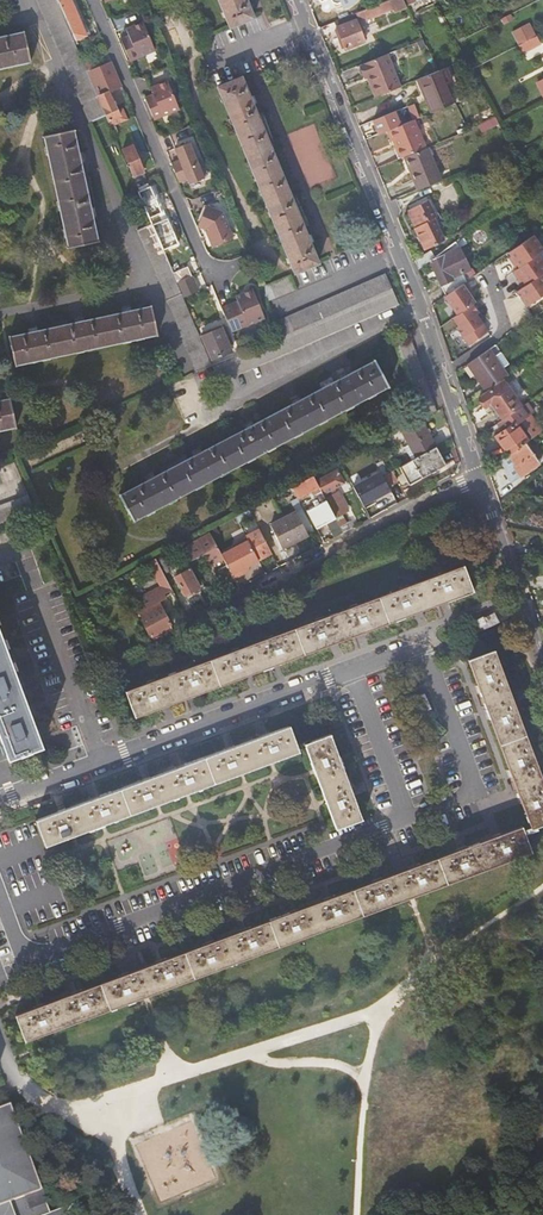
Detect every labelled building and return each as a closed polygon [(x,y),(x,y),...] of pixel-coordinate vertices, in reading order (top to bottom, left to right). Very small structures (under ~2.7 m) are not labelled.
[(47,26),(88,123),(105,115),(97,96),(86,70),(83,62),(69,28),(56,0),(36,0),(47,26)] [(75,38),(85,34),(70,0),(58,0),(75,38)] [(85,34),(89,33),(74,0),(70,0),(85,34)] [(230,26),(254,16),(247,0),(219,0),(230,26)] [(335,6),(332,0),(324,0),(322,1),(321,3),(321,6),(323,10),(326,11),(329,11),(332,10),(334,8),(335,6)] [(334,22),(346,50),(365,42),(357,25),(359,24),(359,23),(383,12),(382,11),(390,7),(392,11),(405,5),(403,0),(387,0),(372,6),(355,13),(357,19),(351,22),(349,16),(334,22)] [(512,22),(509,15),(502,19),(506,25),(512,22)] [(129,60),(154,49),(143,21),(125,29),(128,34),(120,38),(129,60)] [(524,43),(536,37),(529,23),(517,30),(524,43)] [(524,43),(517,30),(513,32),(520,45),(521,45),(524,43)] [(28,61),(22,32),(0,37),(0,67),(28,61)] [(524,43),(521,45),(526,55),(542,47),(537,36),(536,37),(524,43)] [(375,96),(400,86),(386,54),(359,65),(364,79),(367,78),(375,96)] [(83,62),(86,70),(103,63),(99,55),(83,62)] [(122,86),(111,60),(103,63),(86,70),(97,96),(99,96),(111,126),(116,124),(123,121),(128,119),(123,107),(117,109),(109,91),(118,87),(122,86)] [(432,112),(455,102),(459,101),(445,68),(438,71),(419,79),(432,112)] [(284,247),(293,271),(317,261),(260,121),(242,76),(217,86),(284,247)] [(153,118),(179,107),(167,78),(150,86),(152,93),(144,96),(153,118)] [(124,102),(128,101),(122,86),(118,87),(124,102)] [(417,104),(408,107),(413,119),(422,115),(417,104)] [(395,111),(373,120),(374,123),(378,133),(386,130),(400,124),(395,111)] [(413,119),(400,124),(386,130),(390,140),(393,139),(400,157),(402,156),(425,147),(413,119)] [(110,126),(112,132),(118,130),(116,124),(111,126),(110,126)] [(41,136),(64,247),(95,240),(69,130),(41,136)] [(179,158),(172,161),(181,185),(207,174),(192,139),(174,146),(179,158)] [(427,146),(425,147),(402,156),(416,189),(441,179),(427,146)] [(123,151),(134,177),(144,173),(145,172),(134,147),(123,151)] [(136,182),(146,178),(144,173),(134,177),(136,182)] [(146,178),(136,182),(140,191),(150,186),(146,178)] [(138,192),(151,223),(151,224),(156,222),(153,215),(160,212),(150,186),(140,191),(138,192)] [(415,227),(434,217),(436,216),(427,199),(407,210),(415,227)] [(196,218),(200,220),(207,204),(203,202),(196,218)] [(223,210),(207,204),(200,220),(198,225),(209,230),(207,234),(212,245),(233,235),(223,210)] [(415,227),(414,227),(424,248),(445,237),(434,217),(415,227)] [(154,224),(166,246),(176,241),(165,218),(154,224)] [(198,371),(211,365),(182,296),(176,281),(167,261),(163,251),(151,224),(151,223),(138,229),(184,338),(198,371)] [(507,252),(517,267),(542,251),(542,250),(533,235),(507,252)] [(457,238),(450,243),(468,280),(474,276),(457,238)] [(463,284),(468,280),(450,243),(433,255),(430,258),(433,265),(436,270),(447,294),(453,290),(463,284)] [(163,251),(167,261),(178,256),(173,246),(163,251)] [(414,260),(417,267),(430,258),(433,255),(431,249),(414,260)] [(511,272),(522,288),(542,274),(542,263),(538,255),(511,272)] [(190,275),(176,281),(182,296),(196,290),(190,275)] [(517,291),(527,307),(542,297),(542,275),(517,291)] [(447,294),(445,296),(457,315),(473,304),(476,302),(463,284),(447,294)] [(282,335),(241,353),(211,365),(217,380),(278,353),(396,302),(390,288),(383,291),(375,294),(367,297),(361,300),(353,303),(346,307),(339,310),(332,313),(324,316),(324,317),(323,316),(322,315),(321,316),(320,316),(320,317),(320,318),(318,319),(310,322),(304,325),(296,329),(289,332),(282,335)] [(222,308),(231,331),(265,316),(253,288),(235,296),(237,301),(222,308)] [(457,315),(451,318),(469,345),(490,331),(473,304),(457,315)] [(13,363),(154,334),(149,307),(7,337),(13,363)] [(212,360),(231,351),(229,346),(232,345),(225,328),(202,338),(212,360)] [(489,348),(468,363),(486,390),(503,378),(507,375),(489,348)] [(120,492),(133,519),(153,509),(274,443),(388,382),(374,356),(242,427),(120,492)] [(515,369),(507,375),(503,378),(504,379),(506,383),(518,374),(515,369)] [(504,379),(498,384),(504,393),(510,388),(506,383),(504,379)] [(504,393),(498,384),(479,397),(486,406),(488,404),(499,418),(520,402),(510,388),(504,393)] [(14,427),(8,400),(0,402),(0,430),(14,427)] [(506,453),(526,439),(538,431),(528,415),(531,413),(524,403),(495,422),(500,429),(492,434),(506,453)] [(420,419),(397,431),(412,459),(434,447),(420,419)] [(526,439),(506,453),(505,455),(517,472),(519,474),(541,459),(526,439)] [(372,444),(366,447),(381,475),(387,472),(372,444)] [(434,447),(412,459),(397,467),(407,484),(443,465),(434,447)] [(505,455),(497,460),(510,478),(517,472),(505,455)] [(318,473),(313,476),(321,492),(344,481),(336,468),(320,476),(318,473)] [(389,471),(387,472),(381,475),(388,487),(396,483),(389,471)] [(313,476),(291,487),(297,498),(312,491),(318,503),(306,509),(310,517),(312,516),(317,525),(325,521),(334,537),(342,533),(337,523),(328,505),(324,498),(321,492),(313,476)] [(328,505),(337,523),(344,519),(341,513),(347,509),(337,491),(324,498),(328,505)] [(28,494),(0,504),(0,523),(35,510),(28,494)] [(282,547),(307,534),(295,512),(270,526),(282,547)] [(221,554),(208,530),(182,544),(191,561),(204,554),(210,566),(224,559),(221,554)] [(248,539),(257,557),(270,550),(260,532),(247,539),(248,539)] [(257,557),(248,539),(221,554),(224,559),(227,565),(235,579),(244,574),(242,569),(248,566),(259,561),(257,557)] [(235,579),(227,565),(218,569),(226,584),(235,579)] [(462,566),(126,690),(137,716),(470,590),(462,566)] [(190,568),(175,576),(185,594),(200,586),(190,568)] [(166,599),(164,595),(172,592),(161,569),(153,573),(160,588),(146,594),(151,604),(137,611),(151,640),(172,630),(158,603),(166,599)] [(480,624),(499,617),(496,609),(483,613),(483,611),(473,614),(475,621),(479,620),(480,624)] [(8,759),(41,748),(0,633),(0,737),(8,759)] [(532,828),(542,823),(542,782),(493,651),(470,659),(532,828)] [(290,726),(37,821),(47,846),(301,751),(290,726)] [(306,744),(338,829),(362,819),(331,734),(306,744)] [(120,982),(18,1016),(26,1043),(128,1006),(411,898),(532,852),(523,828),(403,873),(120,982)] [(66,1213),(70,1210),(67,1208),(49,1214),(9,1105),(0,1108),(0,1214),(64,1214),(66,1213)]
